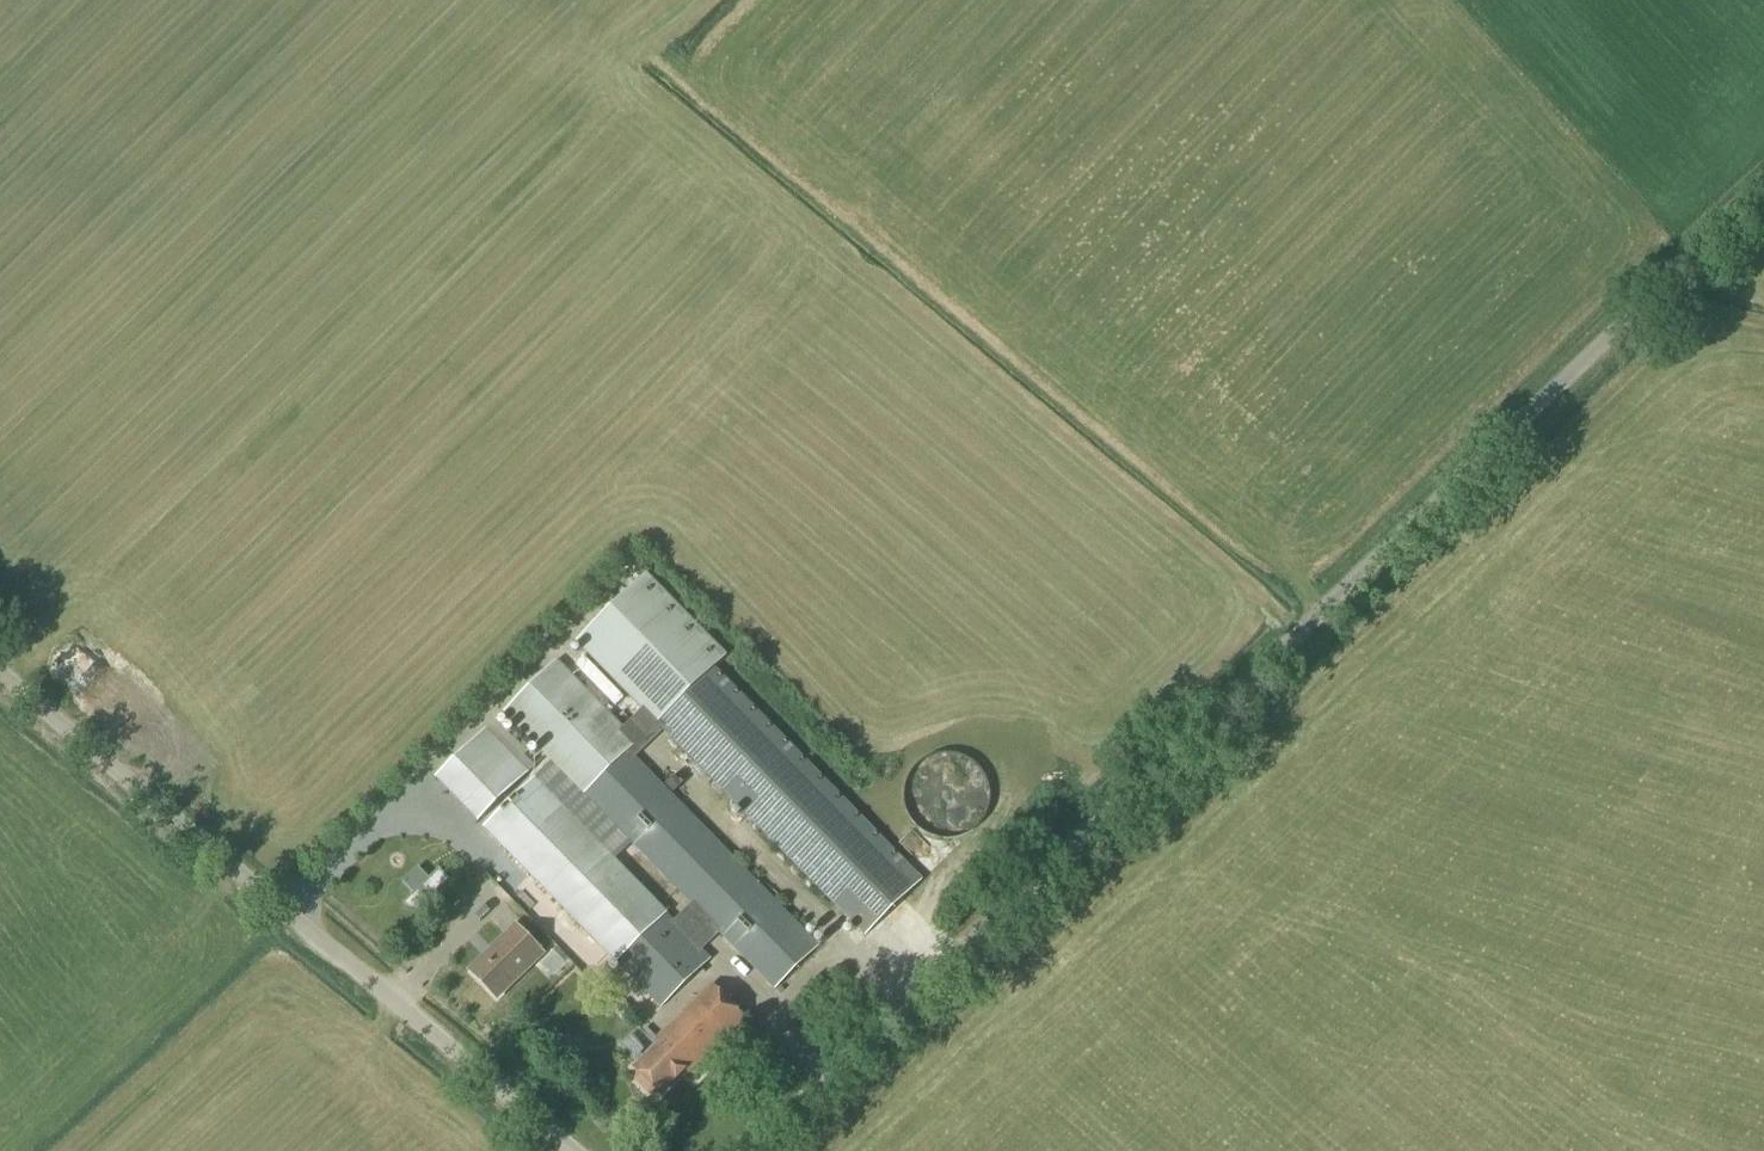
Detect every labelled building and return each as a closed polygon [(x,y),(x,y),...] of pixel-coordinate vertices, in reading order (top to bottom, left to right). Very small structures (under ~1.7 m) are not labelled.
[(905,863),(730,684),(714,668),(727,656),(646,574),(577,641),(643,709),(623,729),(557,661),(504,713),(692,905),(684,913),(674,923),(667,916),(669,914),(655,899),(663,891),(662,889),(636,863),(628,871),(615,858),(564,909),(606,951),(609,954),(617,962),(662,1008),(711,960),(701,950),(712,940),(720,933),(775,990),(819,947),(629,752),(657,724),(673,740),(848,919),(866,937),(922,881),(905,863)] [(479,824),(530,773),(486,729),(435,779),(479,824)] [(948,840),(951,839),(955,839),(959,838),(962,837),(966,836),(969,834),(972,832),(975,830),(978,827),(980,824),(983,821),(985,818),(987,815),(988,811),(989,808),(990,804),(990,800),(991,797),(990,793),(990,789),(989,786),(988,782),(987,778),(985,775),(983,772),(980,769),(978,766),(975,764),(972,761),(969,759),(966,758),(962,756),(959,755),(955,754),(951,754),(948,754),(944,754),(940,754),(936,755),(933,756),(929,758),(926,759),(923,761),(920,764),(917,766),(915,769),(912,772),(910,775),(909,778),(907,782),(906,785),(905,789),(905,793),(905,797),(905,800),(905,804),(906,808),(907,811),(909,815),(910,818),(912,821),(915,824),(917,827),(920,830),(923,832),(926,834),(929,836),(933,837),(936,838),(940,839),(944,839),(948,840)] [(496,998),(543,953),(517,927),(493,950),(494,952),(472,973),(496,998)] [(689,1074),(746,1019),(713,985),(657,1039),(661,1043),(634,1069),(638,1072),(634,1081),(648,1095),(658,1092),(660,1095),(686,1070),(689,1074)] [(563,1048),(571,1062),(583,1054),(575,1041),(563,1048)]
